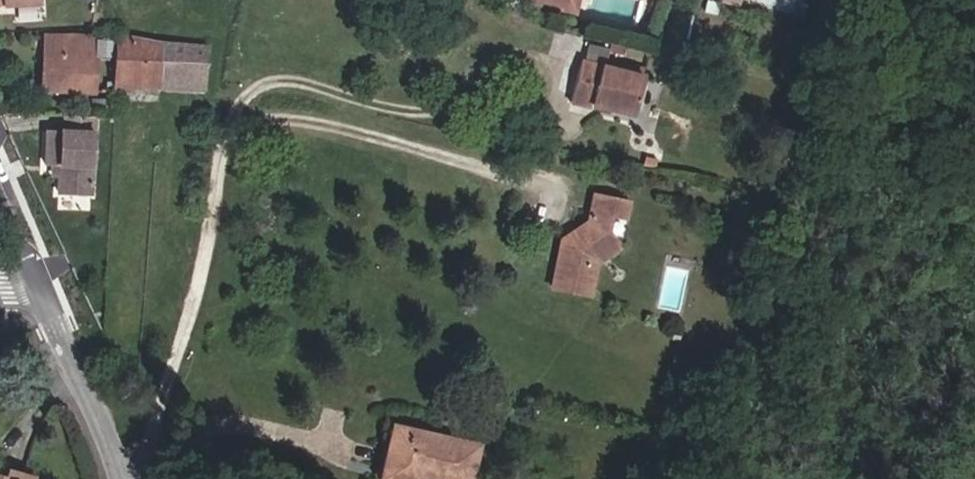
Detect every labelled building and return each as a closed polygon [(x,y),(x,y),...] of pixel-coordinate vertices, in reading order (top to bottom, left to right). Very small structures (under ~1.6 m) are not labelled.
[(575,11),(578,0),(557,0),(556,7),(575,11)] [(119,21),(119,25),(118,33),(150,41),(153,29),(119,21)] [(150,41),(118,33),(117,82),(117,86),(161,87),(163,44),(150,41)] [(43,91),(95,91),(97,37),(44,36),(43,44),(46,45),(43,91)] [(204,88),(206,48),(163,44),(161,87),(204,88)] [(634,111),(642,79),(580,63),(571,97),(569,104),(590,109),(591,106),(632,116),(634,111)] [(109,82),(109,92),(116,92),(117,86),(117,82),(109,82)] [(60,188),(93,189),(95,127),(65,126),(47,125),(46,160),(61,161),(60,188)] [(577,232),(569,237),(565,235),(560,238),(550,287),(590,295),(597,262),(598,257),(605,252),(611,252),(620,246),(607,230),(602,229),(604,221),(611,215),(624,218),(628,198),(593,192),(587,219),(578,226),(577,232)] [(607,230),(611,215),(604,221),(602,229),(607,230)] [(565,235),(569,237),(577,232),(578,226),(565,235)] [(597,262),(611,252),(605,252),(598,257),(597,262)] [(394,427),(381,478),(426,478),(428,478),(471,478),(479,445),(394,427)] [(9,470),(7,478),(32,478),(32,477),(9,470)]
